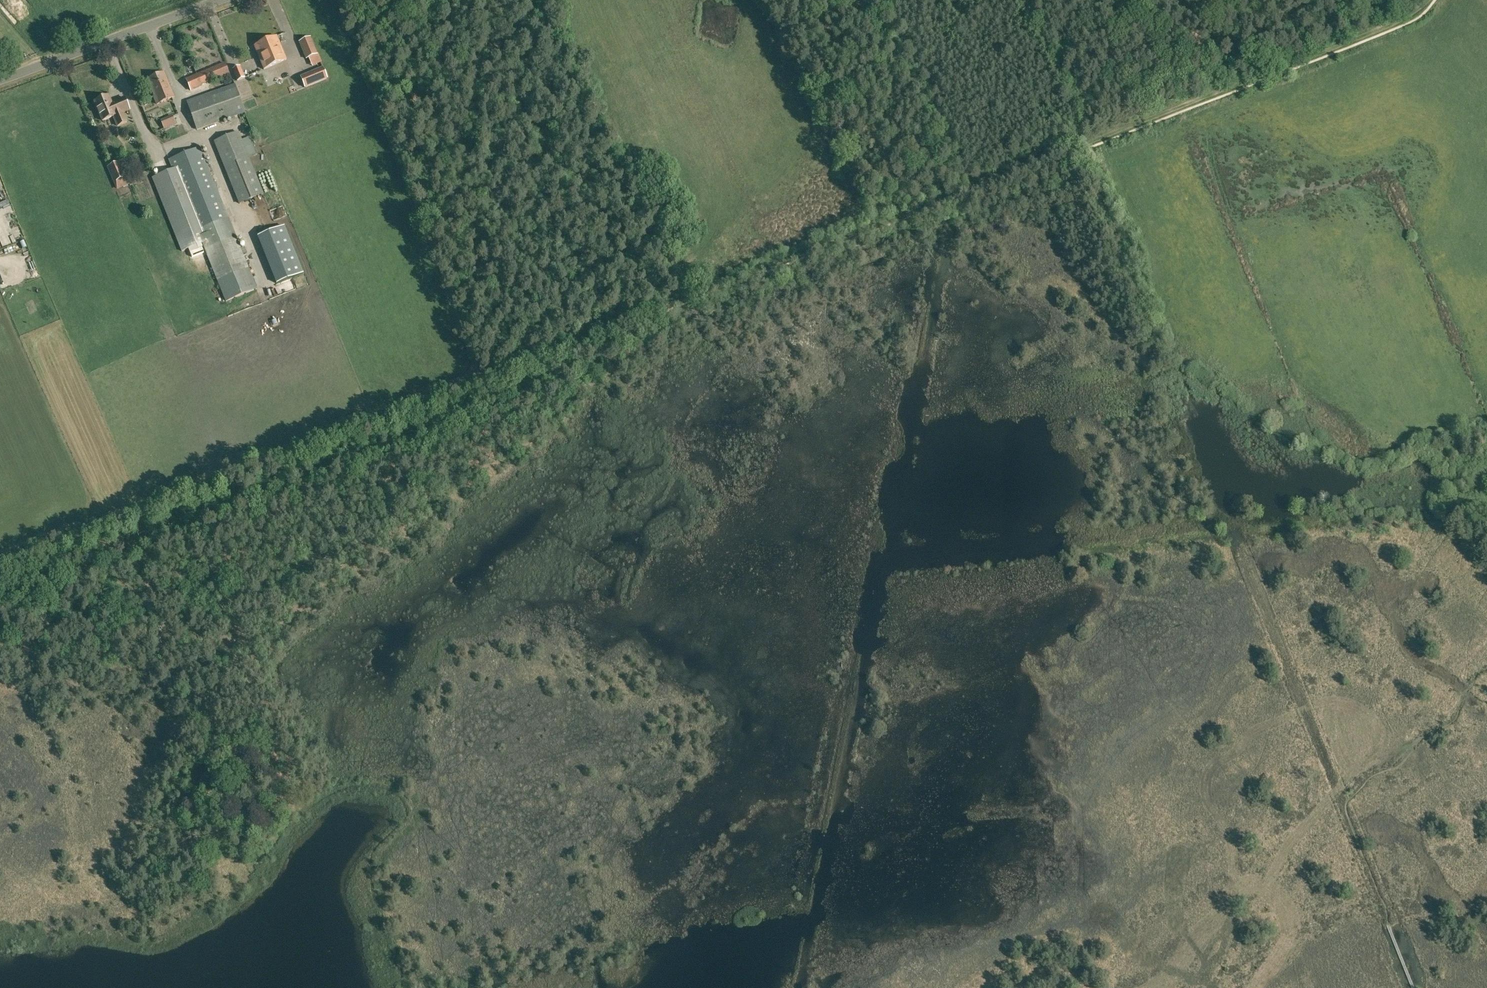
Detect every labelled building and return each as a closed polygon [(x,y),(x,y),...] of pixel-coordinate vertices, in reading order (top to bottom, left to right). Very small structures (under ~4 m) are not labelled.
[(317,54),(310,37),(299,42),(306,59),(317,54)] [(264,43),(273,66),(286,61),(277,38),(264,43)] [(273,66),(264,43),(254,47),(264,70),(273,66)] [(202,86),(209,83),(229,75),(225,64),(204,72),(197,74),(186,79),(190,90),(202,86)] [(327,78),(323,67),(301,78),(306,89),(327,78)] [(246,79),(242,68),(234,71),(239,82),(246,79)] [(157,104),(174,97),(164,72),(147,79),(154,96),(157,104)] [(245,114),(239,97),(235,86),(188,103),(197,131),(245,114)] [(117,100),(121,109),(115,112),(108,96),(95,102),(103,121),(114,116),(118,126),(127,122),(123,112),(129,109),(124,97),(117,100)] [(263,194),(248,157),(238,132),(215,141),(240,203),(263,194)] [(173,170),(168,172),(198,245),(203,243),(226,302),(257,289),(200,147),(169,160),(173,170)] [(128,184),(119,162),(108,167),(117,188),(128,184)] [(198,245),(168,172),(152,178),(182,251),(198,245)] [(125,198),(136,193),(134,189),(123,194),(125,198)] [(0,217),(0,232),(18,224),(12,211),(0,217)] [(268,224),(257,227),(259,235),(270,231),(268,224)] [(285,237),(276,240),(278,248),(287,246),(285,237)]
